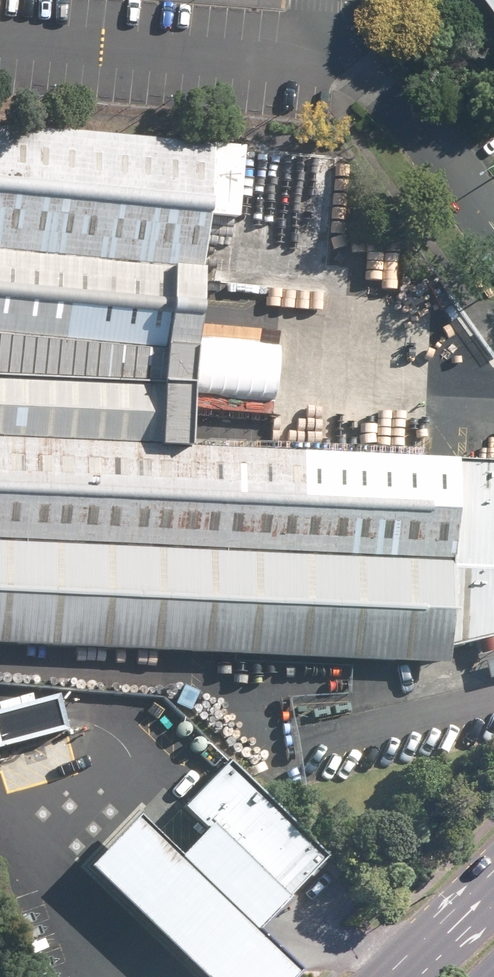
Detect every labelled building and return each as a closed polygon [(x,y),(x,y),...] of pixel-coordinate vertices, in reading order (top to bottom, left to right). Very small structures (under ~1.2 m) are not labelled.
[(493,26),(493,0),(476,0),(493,26)] [(0,113),(0,234),(334,265),(345,146),(0,113)] [(0,242),(0,372),(168,381),(180,259),(0,242)] [(166,451),(169,388),(0,380),(0,444),(166,451)] [(0,447),(0,549),(451,569),(456,465),(0,447)] [(456,465),(451,569),(451,583),(447,650),(493,638),(493,467),(456,465)] [(451,583),(0,560),(0,661),(446,681),(447,650),(451,583)] [(0,715),(0,751),(64,734),(59,717),(55,701),(0,715)] [(226,768),(157,839),(260,939),(329,869),(226,768)]
